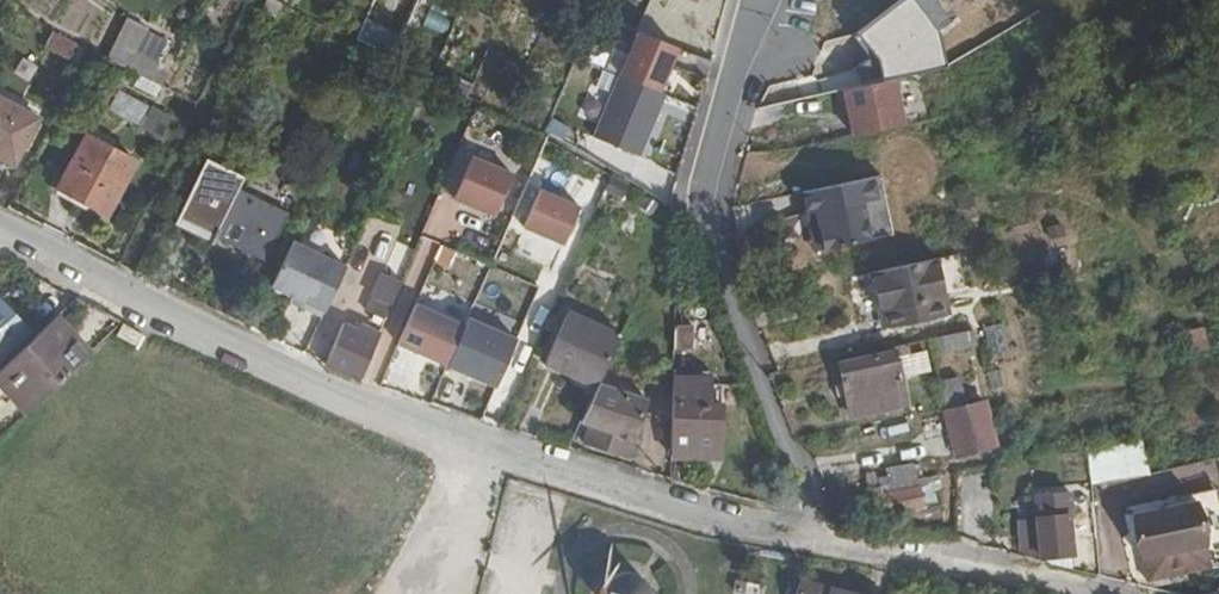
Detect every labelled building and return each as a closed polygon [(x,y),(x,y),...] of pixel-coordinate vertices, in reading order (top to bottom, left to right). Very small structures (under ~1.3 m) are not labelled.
[(116,58),(125,62),(135,67),(155,27),(137,15),(116,58)] [(87,43),(61,30),(53,48),(78,61),(87,43)] [(686,47),(648,31),(629,75),(668,91),(686,47)] [(668,91),(629,75),(628,75),(603,138),(648,157),(674,94),(668,91)] [(900,80),(843,92),(849,119),(856,117),(860,136),(911,125),(900,80)] [(155,104),(126,90),(117,109),(145,122),(155,104)] [(2,95),(0,99),(0,152),(25,164),(48,117),(2,95)] [(143,159),(96,136),(70,189),(118,212),(143,159)] [(221,233),(218,240),(218,242),(225,245),(228,237),(273,258),(296,209),(247,185),(250,179),(214,162),(188,219),(221,233)] [(519,180),(478,162),(461,201),(502,219),(519,180)] [(640,182),(621,172),(619,176),(613,188),(632,196),(640,182)] [(880,178),(811,193),(815,214),(824,212),(832,249),(878,240),(870,202),(885,199),(880,178)] [(586,212),(547,195),(531,232),(570,249),(586,212)] [(185,224),(218,240),(221,233),(188,219),(185,224)] [(1072,235),(1069,225),(1055,228),(1058,239),(1072,235)] [(363,228),(355,258),(370,262),(378,232),(363,228)] [(426,261),(448,268),(455,247),(420,236),(408,273),(421,277),(426,261)] [(314,305),(332,313),(355,262),(305,238),(284,284),(317,299),(314,305)] [(966,255),(879,274),(886,313),(892,312),(895,328),(951,317),(948,300),(956,299),(954,291),(973,288),(966,255)] [(400,304),(410,280),(393,271),(382,296),(400,304)] [(385,311),(395,315),(400,304),(382,296),(377,307),(385,311)] [(54,317),(61,311),(50,299),(29,319),(40,330),(50,320),(54,317)] [(457,361),(474,322),(426,301),(409,340),(457,361)] [(0,304),(0,364),(30,336),(0,304)] [(385,311),(376,333),(386,337),(395,315),(385,311)] [(474,322),(457,361),(507,383),(526,337),(478,316),(474,322)] [(85,358),(90,354),(54,317),(50,320),(85,358)] [(559,356),(613,380),(630,342),(576,318),(559,356)] [(40,330),(0,368),(0,381),(28,412),(85,358),(50,320),(40,330)] [(337,360),(369,376),(386,337),(376,333),(352,322),(337,360)] [(139,352),(147,334),(124,323),(115,340),(139,352)] [(705,323),(686,324),(685,348),(704,349),(705,323)] [(1213,324),(1188,329),(1193,349),(1218,343),(1213,324)] [(985,342),(982,329),(944,338),(946,351),(985,342)] [(923,342),(908,345),(916,373),(940,368),(936,348),(924,349),(923,342)] [(908,345),(847,359),(852,379),(880,375),(881,380),(913,373),(916,373),(908,345)] [(684,365),(704,365),(704,349),(685,348),(684,365)] [(556,364),(609,387),(613,380),(559,356),(556,364)] [(684,377),(720,377),(720,365),(704,365),(684,365),(684,377)] [(880,375),(852,379),(843,381),(846,394),(855,392),(855,397),(915,386),(913,373),(881,380),(880,375)] [(968,374),(948,378),(963,453),(1001,446),(992,402),(975,406),(968,374)] [(684,377),(682,456),(731,457),(732,403),(720,403),(720,377),(684,377)] [(23,416),(28,412),(0,381),(0,391),(23,416)] [(915,386),(855,397),(859,410),(918,399),(915,386)] [(654,400),(609,387),(592,440),(636,454),(654,400)] [(1102,482),(1159,470),(1148,438),(1099,446),(1102,482)] [(894,485),(876,489),(880,515),(900,511),(896,495),(894,485)] [(1073,485),(1040,489),(1041,497),(1048,553),(1075,550),(1071,508),(1077,508),(1073,485)] [(1201,491),(1203,499),(1139,512),(1152,578),(1218,564),(1218,488),(1201,491)] [(896,495),(900,511),(932,505),(928,489),(896,495)] [(1028,548),(1048,553),(1041,497),(1030,499),(1032,516),(1025,517),(1028,548)] [(649,589),(646,585),(643,581),(640,578),(635,575),(631,573),(626,573),(621,573),(616,574),(612,576),(607,579),(604,582),(601,587),(599,591),(599,593),(650,593),(649,589)] [(795,584),(793,593),(833,593),(795,584)]
